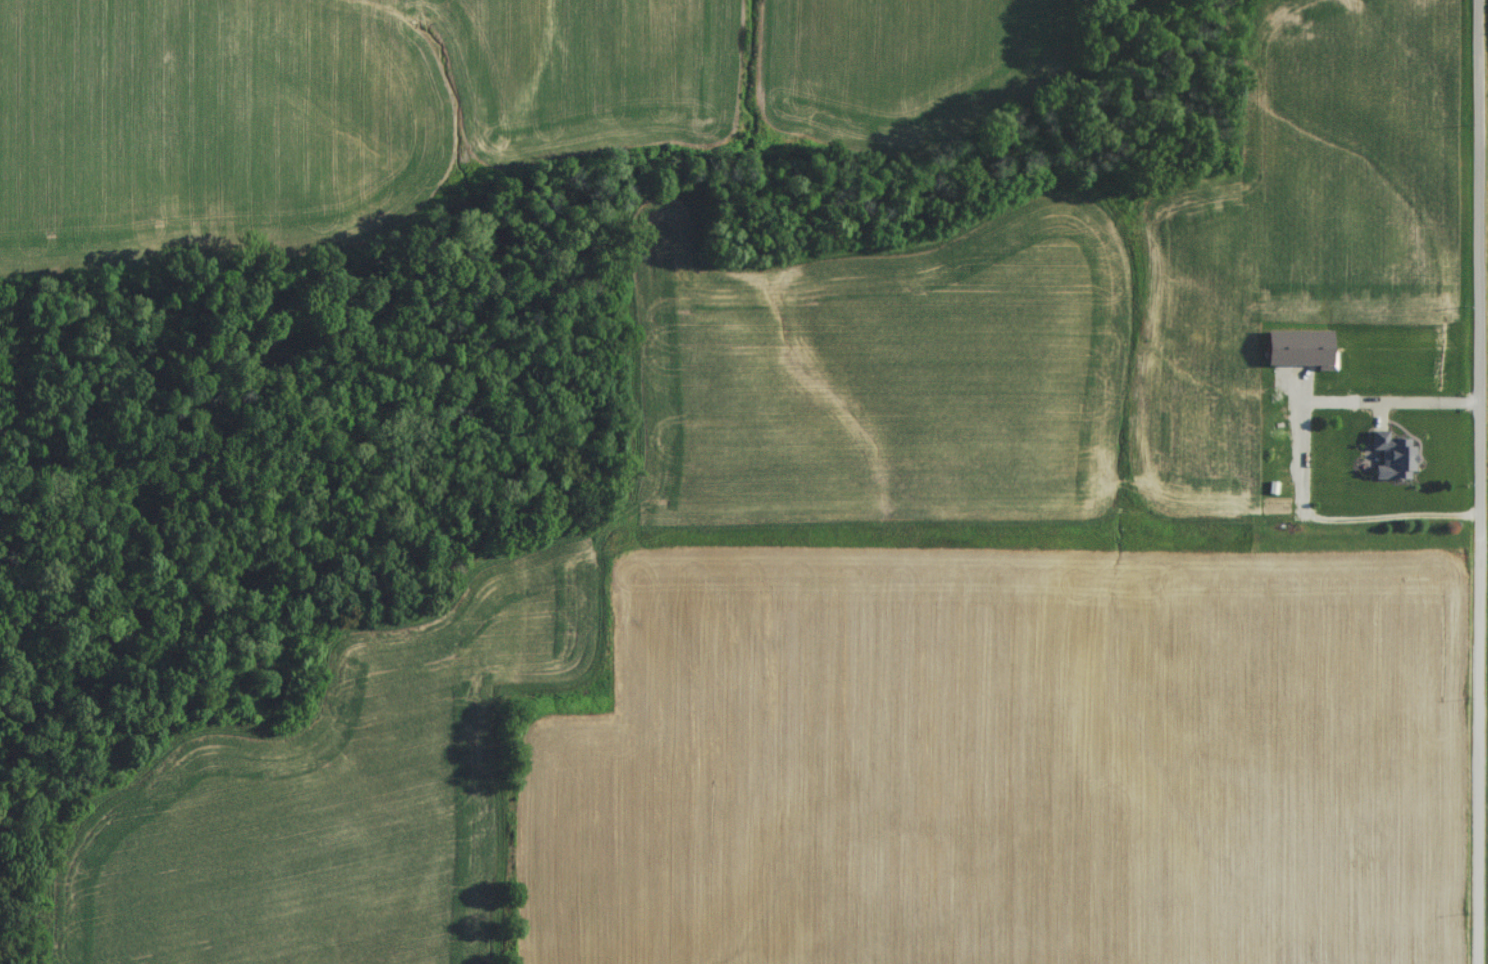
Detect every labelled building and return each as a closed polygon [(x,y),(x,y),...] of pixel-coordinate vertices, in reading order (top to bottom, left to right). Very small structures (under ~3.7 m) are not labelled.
[(1366,485),(1408,485),(1408,443),(1385,444),(1385,435),(1366,435),(1366,485)]
